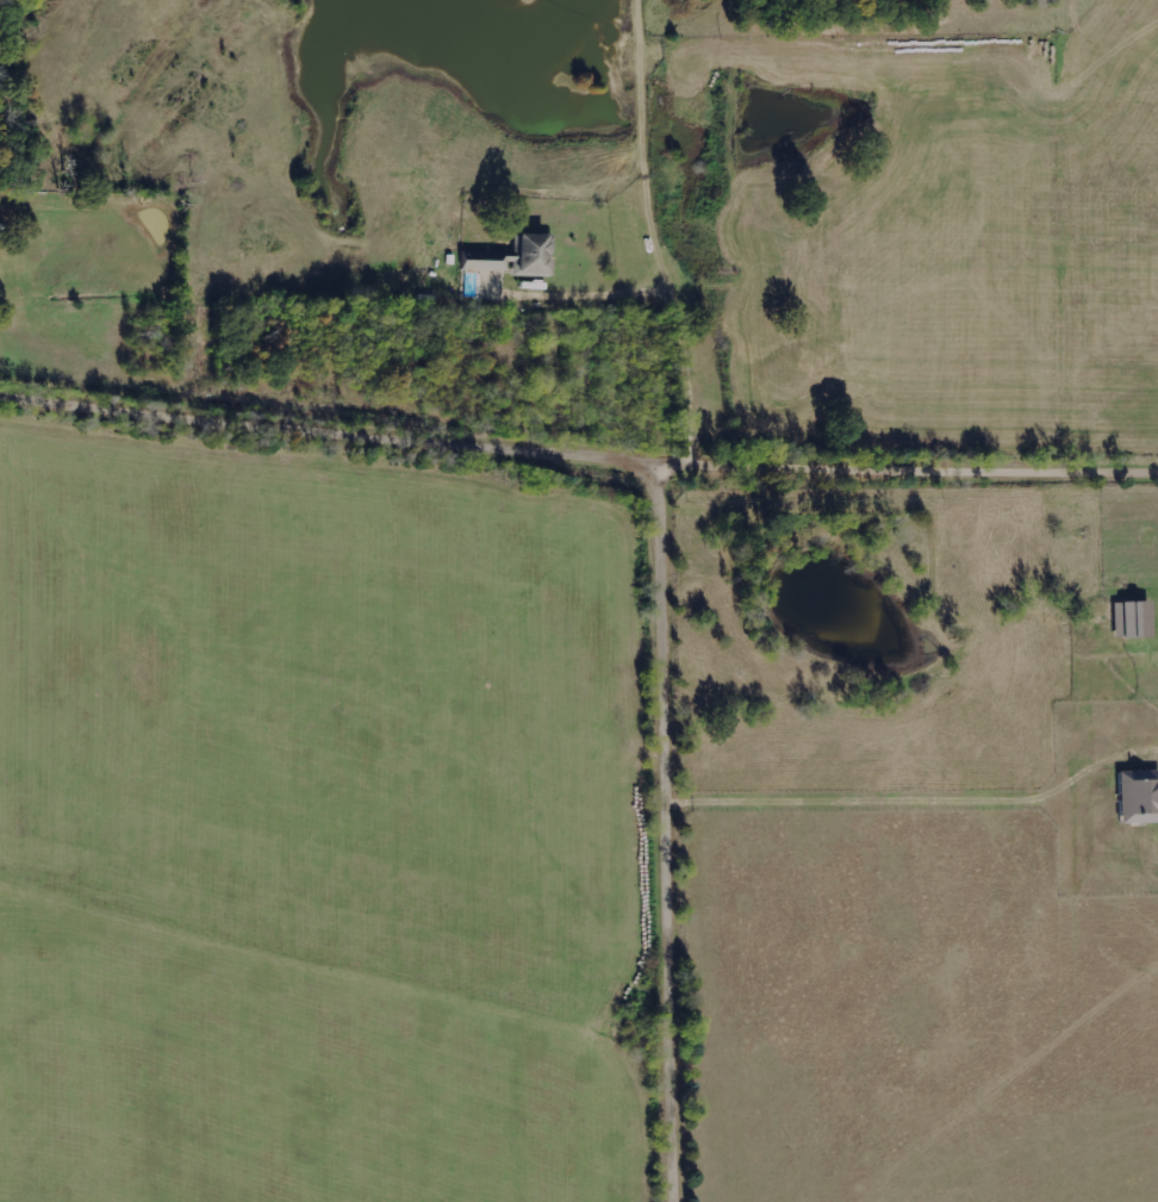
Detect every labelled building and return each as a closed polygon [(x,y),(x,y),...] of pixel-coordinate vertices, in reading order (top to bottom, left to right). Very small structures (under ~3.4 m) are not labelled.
[(464,261),(464,272),(512,272),(512,278),(554,278),(554,236),(515,236),(515,261),(464,261)] [(1123,825),(1157,824),(1157,772),(1121,773),(1123,825)]
